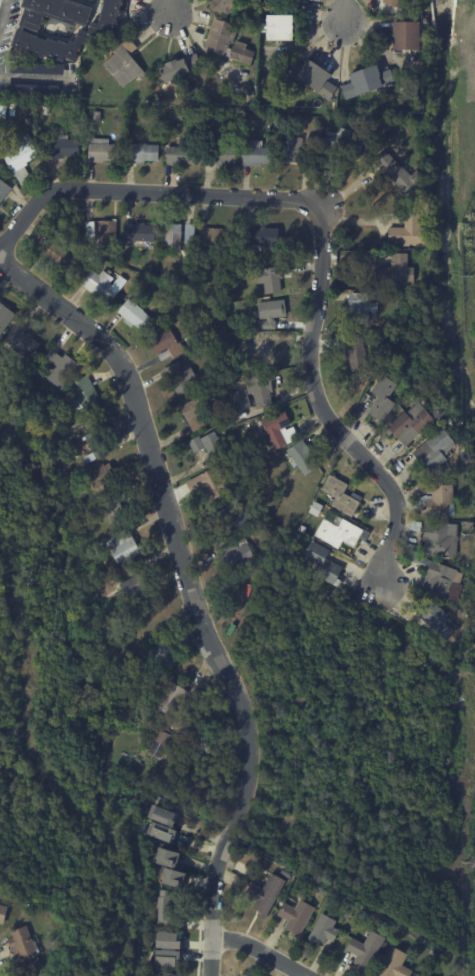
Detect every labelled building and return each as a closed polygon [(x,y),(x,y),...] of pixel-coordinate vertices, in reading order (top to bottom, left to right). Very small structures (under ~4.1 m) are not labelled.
[(23,8),(26,0),(69,0),(93,9),(86,28),(76,24),(75,27),(45,16),(39,33),(26,28),(24,32),(47,40),(47,38),(57,42),(58,40),(67,44),(69,40),(74,42),(79,29),(87,32),(91,22),(98,25),(101,14),(100,14),(103,4),(102,3),(103,0),(122,0),(121,1),(122,2),(121,5),(120,4),(118,9),(119,9),(116,20),(117,20),(113,30),(106,28),(103,38),(95,35),(93,42),(92,42),(91,45),(80,41),(73,60),(63,57),(62,60),(51,56),(51,58),(41,54),(41,56),(13,46),(19,30),(21,31),(22,27),(21,26),(27,9),(23,8)] [(208,1),(209,0),(237,0),(227,10),(226,9),(221,14),(208,1)] [(292,39),(267,39),(267,15),(292,15),(292,39)] [(201,48),(212,17),(234,25),(233,27),(236,28),(231,43),(228,42),(226,47),(230,48),(227,56),(223,55),(223,56),(201,48)] [(419,49),(392,50),(392,22),(419,21),(419,49)] [(137,47),(129,53),(147,74),(142,79),(138,74),(123,87),(103,64),(113,55),(116,52),(112,48),(117,43),(119,45),(128,37),(137,47)] [(236,40),(246,44),(245,48),(255,51),(250,65),(228,57),(233,44),(234,44),(236,40)] [(166,66),(165,64),(177,59),(178,61),(183,59),(182,57),(195,52),(200,64),(189,69),(191,72),(176,78),(177,80),(171,83),(170,81),(165,83),(160,68),(166,66)] [(331,75),(327,81),(335,87),(327,99),(284,71),(293,58),(301,64),(306,58),(331,75)] [(351,80),(349,74),(377,64),(379,71),(389,67),(394,81),(383,85),(384,86),(357,95),(356,93),(343,98),(339,84),(351,80)] [(7,123),(0,123),(0,107),(8,107),(7,123)] [(232,115),(232,124),(223,123),(224,115),(232,115)] [(25,120),(33,119),(34,126),(26,127),(25,120)] [(335,165),(324,162),(332,127),(356,133),(355,139),(368,142),(365,158),(343,154),(340,166),(335,165)] [(32,181),(23,187),(3,154),(15,146),(13,143),(28,134),(34,143),(33,144),(41,157),(28,164),(30,166),(26,168),(33,180),(32,181)] [(64,160),(51,161),(50,143),(60,142),(60,136),(70,136),(70,141),(77,141),(78,158),(66,158),(66,160),(64,160)] [(304,151),(303,165),(284,163),(286,138),(305,140),(304,151)] [(95,164),(94,164),(94,140),(111,140),(111,146),(122,146),(122,163),(105,162),(105,165),(95,164)] [(250,167),(245,167),(246,147),(252,147),(253,141),(265,142),(264,149),(281,150),(280,169),(250,167)] [(137,164),(130,164),(130,146),(141,146),(141,145),(148,145),(148,146),(161,146),(161,163),(147,162),(147,164),(137,164)] [(216,166),(207,166),(208,146),(227,147),(227,148),(238,149),(237,165),(227,165),(227,167),(216,166)] [(185,148),(199,148),(198,166),(178,165),(178,167),(167,167),(168,148),(181,149),(181,148),(185,148)] [(402,167),(404,170),(406,168),(414,178),(425,168),(433,177),(410,198),(376,163),(388,152),(402,167)] [(14,189),(0,208),(0,178),(10,186),(14,189)] [(391,235),(391,228),(407,228),(407,214),(423,213),(424,228),(431,228),(431,244),(412,244),(412,250),(407,250),(407,244),(392,245),(391,235)] [(117,219),(119,219),(117,246),(102,245),(103,220),(115,221),(115,219),(117,219)] [(87,221),(88,221),(88,220),(96,220),(96,239),(88,239),(88,238),(81,238),(81,221),(87,221)] [(132,222),(134,222),(134,224),(138,224),(138,222),(147,222),(147,225),(157,225),(157,241),(126,239),(126,222),(132,222)] [(165,222),(183,223),(182,249),(165,248),(166,228),(164,227),(164,222),(165,222)] [(188,222),(197,222),(197,242),(188,242),(188,222)] [(264,246),(247,245),(247,226),(261,227),(261,224),(267,224),(267,227),(280,227),(279,246),(264,246)] [(208,228),(225,228),(225,230),(233,231),(233,247),(219,247),(219,253),(210,252),(210,247),(202,247),(203,228),(208,228)] [(46,253),(44,251),(46,248),(39,242),(49,230),(56,236),(55,238),(67,248),(66,249),(79,258),(69,271),(46,253)] [(380,268),(394,268),(394,253),(411,254),(411,268),(419,268),(419,284),(405,284),(405,285),(392,285),(392,284),(378,284),(378,268),(380,268)] [(82,262),(91,268),(89,272),(90,273),(84,282),(74,275),(82,262)] [(292,273),(292,274),(281,276),(283,290),(267,293),(265,281),(260,282),(258,268),(290,263),(292,273)] [(112,275),(116,278),(112,283),(121,290),(111,303),(99,293),(98,295),(84,283),(95,269),(101,274),(105,269),(112,275)] [(352,308),(352,293),(371,293),(371,303),(381,303),(381,312),(371,312),(371,324),(352,324),(352,308)] [(289,322),(289,327),(252,328),(252,317),(261,317),(261,319),(270,319),(270,317),(262,318),(260,302),(264,301),(264,296),(274,294),(275,300),(287,298),(287,302),(288,302),(289,310),(288,310),(289,314),(276,316),(277,320),(288,320),(289,322)] [(129,319),(119,310),(129,298),(135,302),(136,302),(145,310),(144,310),(153,318),(143,330),(129,319)] [(2,335),(0,333),(0,300),(18,313),(2,335)] [(21,324),(26,328),(25,329),(28,332),(29,330),(35,335),(34,337),(43,343),(32,357),(8,337),(19,323),(21,324)] [(150,340),(170,328),(178,343),(157,354),(150,340)] [(369,366),(369,369),(353,370),(352,357),(348,358),(346,333),(365,332),(365,341),(367,341),(369,366)] [(273,335),(274,364),(254,365),(254,356),(245,356),(245,342),(254,342),(254,334),(273,334),(273,335)] [(54,349),(64,357),(67,353),(82,364),(64,388),(49,377),(55,369),(44,361),(53,349),(54,349)] [(163,360),(160,354),(171,349),(174,354),(163,360)] [(167,375),(164,368),(180,360),(185,370),(193,366),(197,375),(190,378),(194,388),(180,395),(173,382),(171,384),(167,375)] [(387,373),(382,369),(385,364),(390,368),(387,373)] [(274,386),(275,391),(272,392),(274,404),(258,407),(255,392),(250,393),(247,377),(271,372),(274,386)] [(89,374),(100,395),(98,396),(104,407),(90,415),(85,405),(79,408),(75,400),(80,397),(74,388),(80,384),(78,380),(88,374),(89,374)] [(399,386),(400,386),(390,399),(398,405),(384,424),(369,413),(380,397),(373,392),(385,375),(399,386)] [(253,405),(237,410),(231,392),(248,387),(253,405)] [(193,432),(179,407),(201,395),(210,411),(202,415),(201,414),(196,417),(197,420),(200,418),(204,426),(193,432)] [(425,433),(422,436),(421,435),(407,448),(389,428),(406,412),(408,414),(420,402),(429,412),(434,408),(441,416),(437,420),(438,421),(425,433)] [(294,426),(300,438),(276,450),(262,421),(267,418),(272,415),(272,414),(274,413),(275,415),(285,409),(293,424),(286,428),(288,430),(294,426)] [(104,442),(93,448),(86,434),(97,428),(105,442),(104,442)] [(452,452),(447,456),(450,460),(427,478),(422,472),(426,469),(414,453),(446,429),(459,446),(452,452)] [(217,435),(218,437),(219,436),(222,441),(221,442),(227,452),(214,459),(207,447),(195,453),(189,441),(200,436),(202,439),(215,431),(217,435)] [(304,439),(307,443),(315,452),(312,454),(320,465),(308,475),(300,465),(299,466),(296,461),(297,460),(289,450),(303,438),(304,439)] [(104,454),(89,462),(86,456),(101,448),(104,454)] [(118,479),(121,485),(109,491),(105,484),(96,489),(89,474),(110,463),(118,479)] [(193,486),(190,480),(219,465),(225,476),(229,474),(235,486),(229,490),(230,492),(215,500),(209,490),(207,491),(205,487),(203,488),(201,483),(194,487),(193,486)] [(244,474),(256,467),(261,476),(251,481),(249,476),(246,477),(244,474)] [(352,496),(361,501),(354,515),(334,504),(338,496),(323,488),(331,474),(349,484),(345,492),(352,496)] [(457,496),(457,504),(458,504),(458,517),(424,517),(424,511),(417,511),(417,494),(429,494),(429,485),(457,485),(457,496)] [(134,489),(137,494),(122,502),(130,518),(114,526),(103,505),(117,497),(116,496),(133,487),(134,489)] [(69,492),(74,490),(77,497),(72,499),(69,492)] [(316,502),(327,509),(322,518),(311,512),(316,502)] [(236,507),(237,509),(238,509),(240,513),(239,514),(245,525),(231,532),(224,518),(213,524),(207,514),(218,509),(219,511),(234,503),(236,507)] [(366,530),(357,546),(345,539),(341,548),(317,534),(326,516),(341,525),(345,517),(367,528),(366,530)] [(425,541),(426,532),(429,532),(429,523),(461,525),(459,556),(427,554),(428,541),(425,541)] [(131,534),(139,548),(141,547),(143,552),(126,561),(126,563),(120,566),(112,550),(119,547),(113,536),(129,528),(131,534)] [(227,564),(219,549),(244,536),(247,543),(248,543),(255,557),(231,570),(227,564)] [(333,551),(329,558),(346,567),(341,578),(345,580),(341,587),(316,573),(320,564),(305,556),(315,539),(334,550),(333,551)] [(420,563),(408,561),(411,550),(422,552),(420,563)] [(465,589),(459,603),(424,590),(430,572),(420,568),(424,558),(461,571),(460,572),(467,575),(463,586),(466,586),(465,589)] [(142,561),(154,585),(130,599),(121,583),(132,578),(127,569),(141,561),(142,561)] [(429,636),(435,628),(419,616),(431,599),(450,614),(445,622),(458,632),(446,648),(429,636)] [(169,639),(173,643),(172,644),(176,648),(172,652),(180,659),(167,674),(147,657),(161,640),(160,638),(163,635),(169,639)] [(188,691),(191,693),(177,719),(159,709),(169,691),(163,687),(167,680),(188,691)] [(163,730),(174,736),(162,758),(151,752),(163,730)] [(180,819),(178,825),(153,816),(158,803),(181,812),(179,819),(180,819)] [(177,827),(182,829),(180,835),(178,835),(175,842),(152,832),(157,819),(177,827)] [(183,855),(181,863),(180,863),(179,865),(178,865),(177,867),(157,861),(159,853),(161,854),(163,847),(184,853),(183,855)] [(188,874),(185,887),(163,880),(165,873),(167,873),(169,867),(189,873),(188,874)] [(260,911),(253,907),(257,900),(247,894),(254,883),(264,889),(273,873),(288,882),(265,919),(259,915),(261,912),(260,911)] [(172,890),(158,889),(157,924),(171,924),(172,890)] [(285,930),(290,921),(279,915),(285,903),(296,909),(301,900),(315,908),(299,937),(285,930)] [(5,924),(0,923),(0,904),(10,906),(5,924)] [(331,918),(337,922),(334,928),(340,932),(334,943),(328,940),(323,948),(308,941),(323,914),(331,918)] [(33,936),(34,940),(37,939),(42,952),(39,953),(44,967),(27,974),(24,966),(20,968),(18,961),(22,959),(17,947),(13,948),(10,940),(14,939),(11,932),(29,925),(33,936)] [(388,938),(368,975),(360,971),(363,966),(356,963),(360,956),(349,950),(355,938),(366,944),(373,930),(388,938)] [(180,932),(156,932),(156,948),(180,948),(180,932)] [(416,972),(414,975),(380,975),(396,946),(411,954),(410,956),(405,966),(416,972)] [(435,948),(442,952),(439,956),(432,952),(435,948)] [(153,965),(178,966),(179,950),(154,949),(153,965)]
